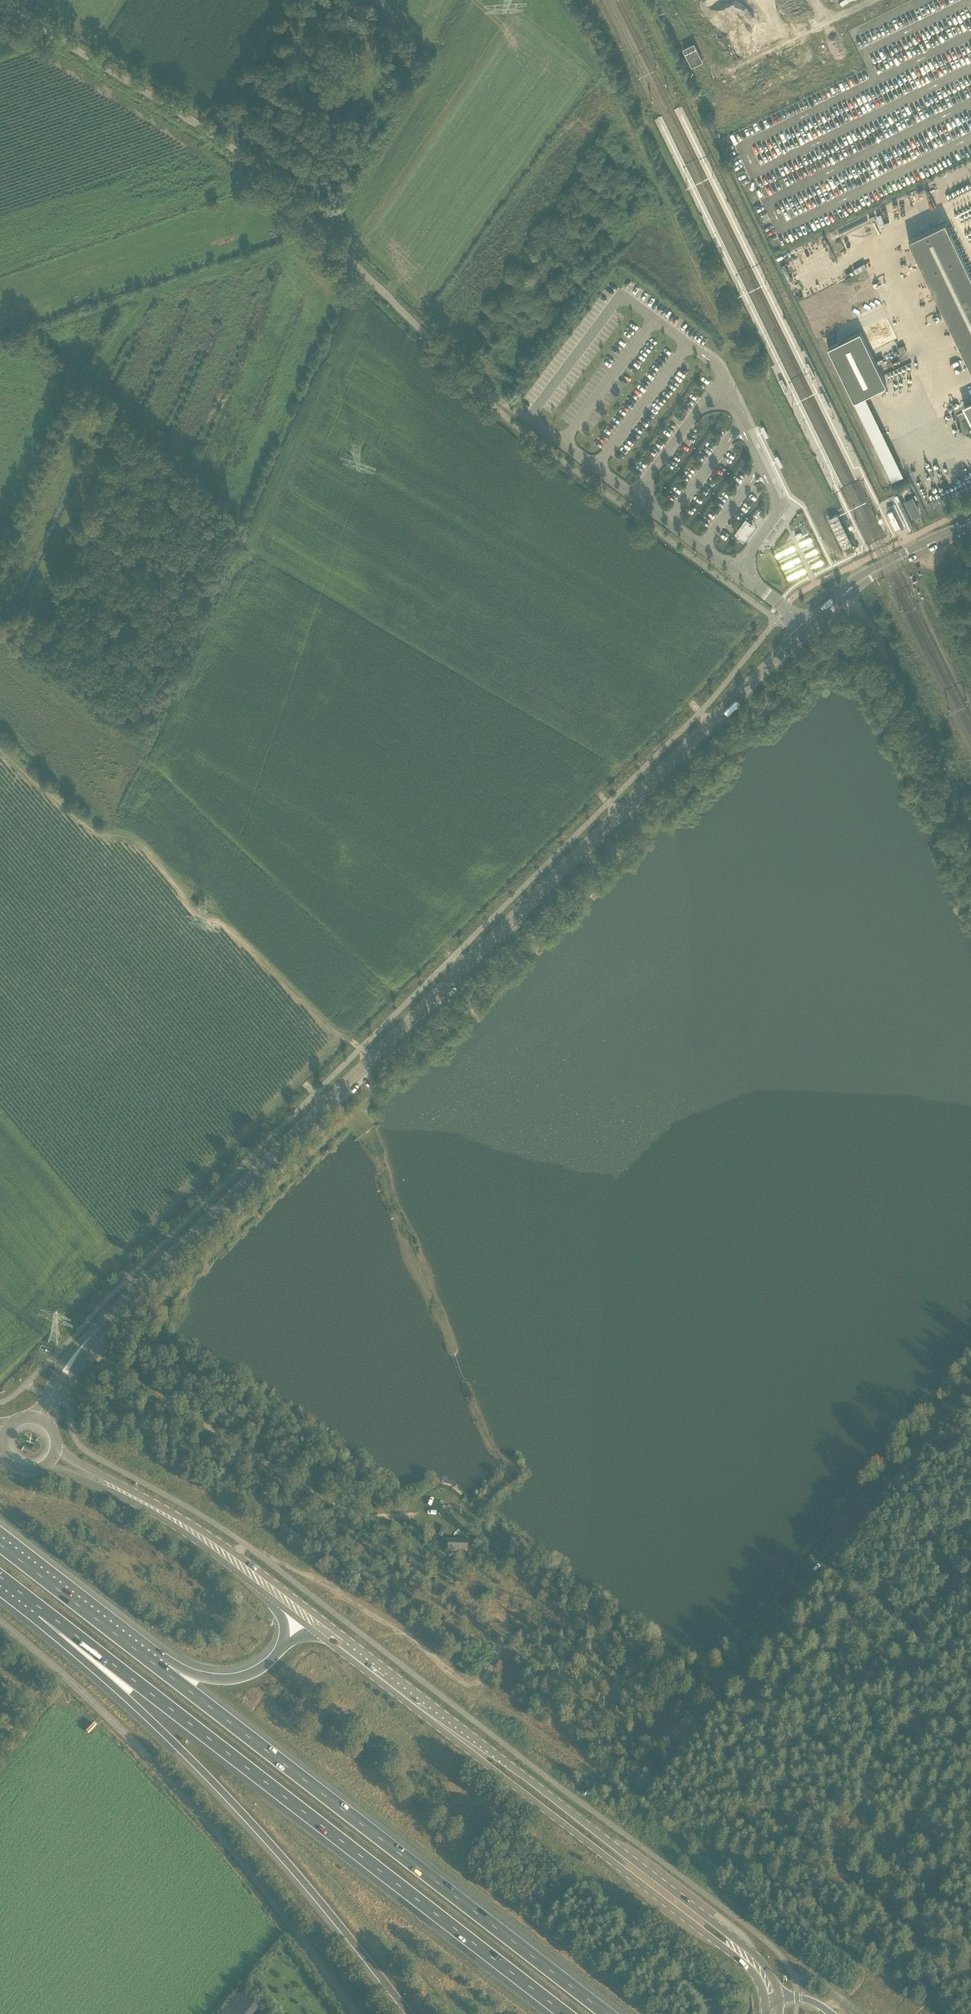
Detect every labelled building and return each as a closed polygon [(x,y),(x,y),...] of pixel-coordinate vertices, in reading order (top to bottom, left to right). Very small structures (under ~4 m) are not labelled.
[(339,22),(355,31),(360,21),(344,12),(339,22)] [(684,48),(692,65),(703,60),(694,43),(684,48)] [(909,240),(970,369),(970,275),(946,222),(909,240)] [(861,331),(828,347),(855,401),(887,385),(861,331)] [(913,496),(905,500),(913,517),(920,514),(921,514),(915,502),(913,496)] [(837,514),(829,518),(832,524),(840,520),(837,514)] [(753,524),(746,519),(735,533),(745,541),(754,529),(753,529),(753,524)] [(840,520),(832,524),(834,528),(835,527),(839,525),(838,524),(842,522),(840,520)] [(834,528),(835,531),(844,527),(842,522),(838,524),(839,525),(834,528)] [(836,531),(835,531),(844,548),(845,547),(852,544),(844,527),(836,531)] [(447,1540),(447,1552),(467,1552),(468,1541),(447,1540)] [(221,2013),(254,2013),(260,2006),(240,1991),(221,2013)]
